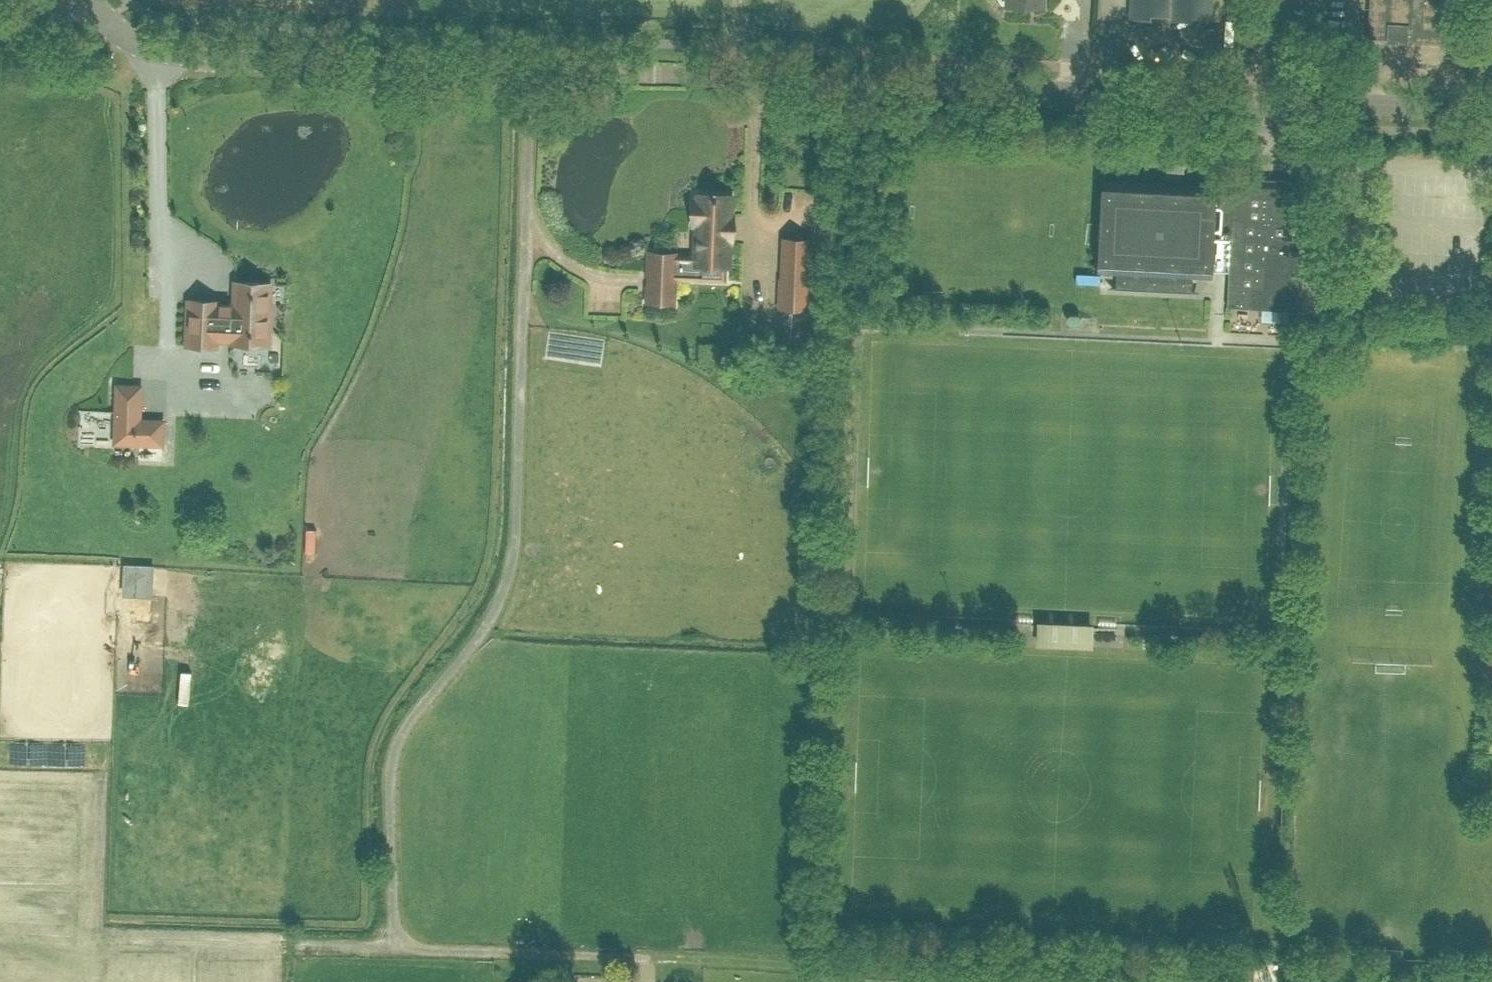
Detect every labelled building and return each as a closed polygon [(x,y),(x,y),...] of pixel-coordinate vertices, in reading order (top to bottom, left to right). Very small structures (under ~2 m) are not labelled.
[(1130,14),(1209,16),(1210,0),(1130,0),(1130,14)] [(1462,0),(1369,0),(1366,36),(1459,42),(1462,0)] [(1101,179),(1096,272),(1115,273),(1114,288),(1191,292),(1191,277),(1211,278),(1214,219),(1230,220),(1225,307),(1296,311),(1297,293),(1298,276),(1302,274),(1302,275),(1303,274),(1303,273),(1302,272),(1302,271),(1301,270),(1301,268),(1300,267),(1300,266),(1299,265),(1299,263),(1299,262),(1299,261),(1298,259),(1298,258),(1298,257),(1298,255),(1298,254),(1298,253),(1298,252),(1298,251),(1297,251),(1292,251),(1294,197),(1293,196),(1293,187),(1287,180),(1256,179),(1250,185),(1249,194),(1216,192),(1216,185),(1101,179)] [(693,200),(692,224),(696,224),(695,257),(675,256),(675,253),(649,252),(647,303),(673,303),(674,278),(698,279),(699,265),(728,266),(729,238),(731,238),(732,219),(730,219),(731,196),(697,195),(697,200),(693,200)] [(813,239),(780,237),(778,309),(810,310),(813,239)] [(188,300),(186,345),(216,347),(217,340),(232,341),(232,343),(243,343),(268,345),(268,331),(270,331),(272,307),(269,306),(271,283),(234,281),(233,306),(218,306),(218,302),(188,300)] [(819,322),(818,336),(832,336),(832,323),(819,322)] [(136,423),(137,386),(117,385),(115,443),(162,444),(163,424),(136,423)] [(1094,626),(1039,623),(1039,649),(1094,650),(1094,626)]
